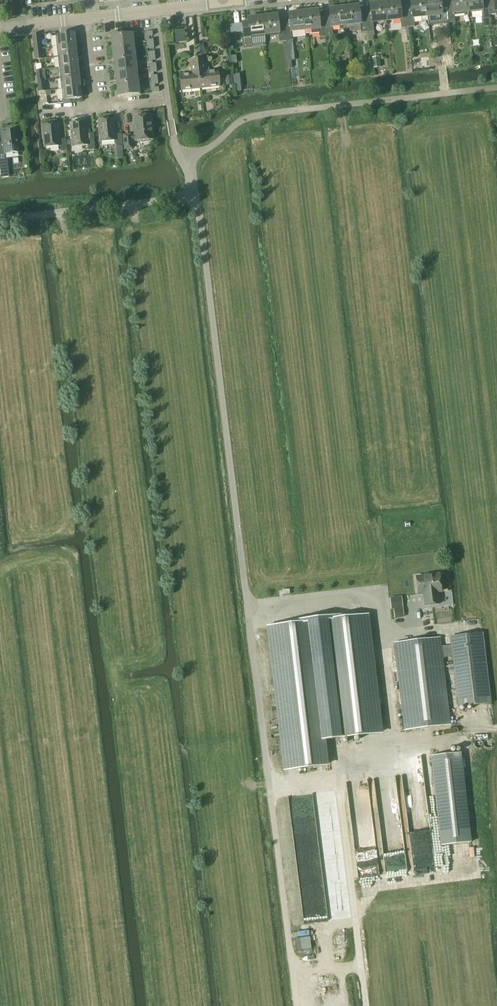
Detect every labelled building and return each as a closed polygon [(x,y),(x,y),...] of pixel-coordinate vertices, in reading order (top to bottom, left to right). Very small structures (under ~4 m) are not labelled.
[(427,18),(425,0),(410,0),(411,6),(406,7),(408,27),(414,27),(413,19),(427,18)] [(449,22),(446,2),(441,3),(440,0),(425,0),(427,18),(442,16),(442,23),(449,22)] [(468,13),(467,0),(452,0),(452,1),(446,2),(449,22),(455,22),(454,15),(468,13)] [(468,13),(482,12),(483,19),(489,18),(489,15),(489,14),(488,0),(467,0),(468,13)] [(496,12),(496,0),(488,0),(489,14),(489,15),(496,14),(496,12)] [(408,27),(406,7),(400,7),(400,1),(385,3),(387,23),(401,21),(402,28),(408,27)] [(370,11),(365,11),(367,32),(369,32),(373,31),(373,24),(387,23),(385,3),(370,4),(370,8),(370,11)] [(359,6),(344,7),(346,27),(346,29),(349,29),(349,31),(360,30),(361,33),(367,32),(365,11),(360,12),(359,6)] [(324,16),(326,37),(333,36),(332,29),(346,27),(344,7),(329,9),(330,16),(324,16)] [(321,37),(326,37),(324,16),(318,17),(318,10),(303,12),(306,33),(311,33),(320,32),(320,37),(321,37)] [(306,33),(303,12),(289,14),(289,20),(284,21),(286,41),(292,40),(292,34),(305,32),(305,33),(306,33)] [(286,41),(284,21),(278,21),(277,15),(263,17),(265,37),(279,35),(280,42),(286,41)] [(251,38),(265,37),(263,17),(248,18),(249,25),(243,25),(245,46),(251,45),(251,38)] [(177,43),(186,42),(185,30),(175,31),(177,43)] [(56,46),(75,44),(74,33),(55,35),(56,46)] [(111,38),(112,48),(134,46),(132,34),(135,34),(135,33),(118,35),(118,34),(108,35),(109,38),(111,38)] [(33,49),(41,48),(39,34),(32,35),(33,49)] [(56,46),(57,57),(77,55),(75,44),(56,46)] [(134,46),(112,48),(113,58),(111,59),(111,60),(137,57),(135,57),(134,46)] [(42,59),(41,48),(33,49),(35,60),(42,59)] [(77,55),(57,57),(59,68),(78,65),(77,55)] [(114,62),(115,72),(136,70),(135,58),(137,58),(137,57),(111,60),(112,62),(114,62)] [(373,68),(381,68),(380,57),(372,58),(373,68)] [(199,60),(202,88),(222,86),(220,70),(208,72),(206,59),(199,60)] [(183,91),(202,88),(199,60),(192,61),(193,73),(181,75),(183,91)] [(59,68),(60,78),(79,76),(78,65),(59,68)] [(136,70),(115,72),(116,82),(114,82),(114,84),(140,81),(138,81),(136,70)] [(240,74),(232,75),(234,92),(241,91),(240,74)] [(79,76),(60,78),(61,89),(80,87),(79,76)] [(140,81),(114,84),(114,86),(116,86),(117,96),(139,94),(138,82),(140,82),(140,81)] [(81,98),(80,87),(61,89),(62,100),(81,98)] [(149,140),(153,139),(151,115),(135,117),(136,132),(134,132),(135,141),(140,140),(141,142),(143,142),(146,142),(148,141),(149,140)] [(116,146),(123,146),(122,133),(116,134),(114,119),(98,120),(100,142),(116,140),(116,146)] [(89,150),(95,150),(94,135),(88,136),(86,121),(70,123),(72,146),(88,145),(89,150)] [(61,152),(67,151),(66,139),(60,139),(58,124),(42,126),(44,147),(60,146),(61,152)] [(6,159),(5,154),(20,152),(18,131),(2,133),(3,145),(0,146),(0,160),(6,159)] [(125,149),(132,148),(131,135),(124,136),(125,149)] [(439,574),(416,577),(418,594),(424,594),(425,606),(439,604),(438,592),(441,592),(439,574)] [(394,609),(395,618),(404,618),(403,608),(397,609),(394,609)] [(293,623),(266,626),(283,771),(329,766),(326,740),(383,733),(369,614),(342,617),(342,615),(293,620),(293,623)] [(483,633),(450,637),(459,708),(491,703),(483,633)] [(440,638),(394,644),(404,730),(451,724),(440,638)] [(471,842),(465,793),(461,753),(431,756),(435,796),(441,846),(471,842)]
